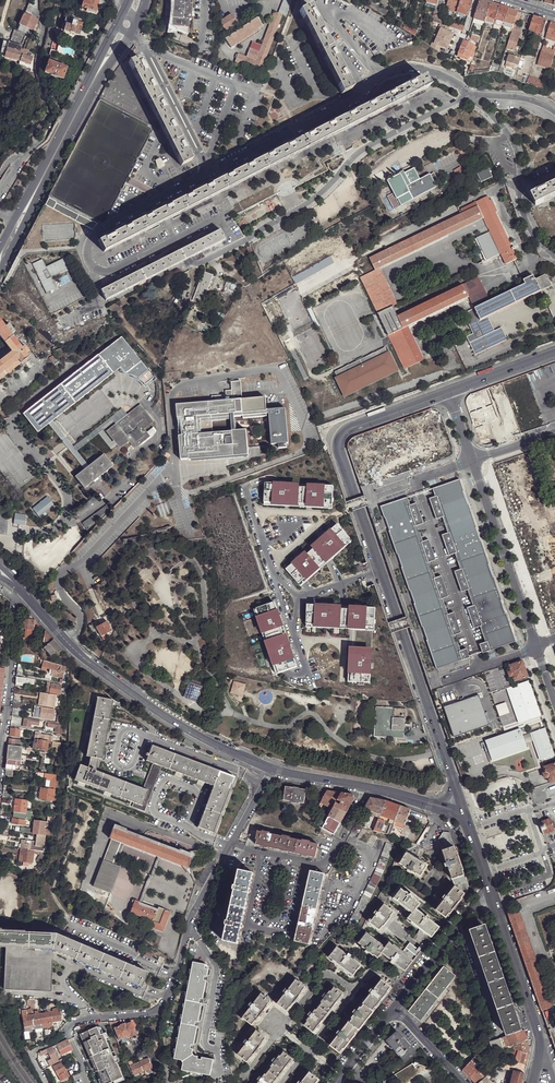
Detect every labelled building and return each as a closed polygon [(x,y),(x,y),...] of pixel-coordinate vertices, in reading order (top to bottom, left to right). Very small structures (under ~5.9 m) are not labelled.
[(99,0),(86,0),(86,1),(85,1),(85,2),(83,2),(82,5),(83,6),(83,7),(87,8),(86,12),(96,15),(97,11),(96,11),(99,0)] [(164,27),(167,27),(167,34),(187,35),(175,31),(176,28),(170,27),(172,0),(166,0),(164,27)] [(170,27),(176,28),(175,31),(187,35),(188,20),(190,20),(191,5),(189,5),(189,0),(172,0),(170,27)] [(461,0),(448,0),(445,9),(457,13),(461,0)] [(473,0),(461,0),(457,13),(468,16),(473,0)] [(490,3),(482,0),(480,0),(473,19),(484,22),(485,18),(486,16),(490,3)] [(368,5),(377,11),(378,6),(378,5),(369,1),(368,5)] [(495,19),(500,6),(490,3),(486,16),(487,17),(495,19)] [(310,6),(299,12),(310,33),(321,28),(310,6)] [(377,11),(386,16),(388,10),(378,6),(377,11)] [(502,22),(504,22),(509,8),(500,6),(495,19),(496,19),(502,22)] [(504,22),(506,23),(513,25),(516,18),(518,11),(509,8),(504,22)] [(14,17),(20,20),(24,13),(18,10),(14,17)] [(256,61),(245,57),(238,54),(235,62),(261,73),(263,66),(266,67),(267,64),(264,63),(278,28),(282,29),(283,25),(279,24),(282,15),(274,12),(259,52),(256,61)] [(24,13),(20,20),(18,24),(19,24),(17,28),(27,33),(29,28),(31,29),(30,30),(32,31),(32,32),(36,34),(38,29),(34,27),(37,19),(24,13)] [(222,24),(227,31),(239,23),(233,14),(223,20),(222,24)] [(231,48),(231,47),(261,27),(262,27),(258,20),(259,19),(258,17),(256,18),(256,17),(256,18),(225,39),(225,38),(224,39),(231,48)] [(542,35),(546,21),(533,17),(531,24),(529,30),(542,35)] [(80,36),(83,23),(73,21),(71,25),(64,23),(64,24),(63,24),(62,29),(62,30),(60,38),(67,40),(69,33),(80,36)] [(551,22),(550,22),(545,39),(547,39),(554,41),(554,23),(551,22)] [(452,28),(458,30),(463,31),(464,27),(453,23),(452,25),(452,28)] [(441,24),(440,24),(438,28),(441,29),(434,43),(432,43),(431,46),(438,51),(440,46),(447,49),(453,34),(447,31),(449,27),(448,27),(441,24)] [(404,28),(415,36),(417,31),(404,27),(404,28)] [(321,28),(310,33),(320,52),(331,47),(321,28)] [(506,48),(515,50),(519,36),(511,34),(506,48)] [(5,53),(4,57),(20,60),(30,64),(32,58),(30,57),(31,53),(20,49),(21,46),(3,41),(0,52),(5,53)] [(468,57),(473,46),(473,45),(464,41),(458,54),(468,58),(468,57)] [(320,52),(330,73),(340,68),(331,47),(320,52)] [(249,48),(245,57),(256,61),(259,52),(249,48)] [(537,65),(549,69),(554,55),(554,54),(552,53),(544,51),(541,50),(539,58),(537,65)] [(521,58),(509,54),(505,66),(513,69),(514,65),(518,66),(521,58)] [(140,56),(129,62),(140,83),(151,78),(148,72),(146,68),(144,64),(140,56)] [(67,67),(48,61),(44,73),(51,75),(50,76),(56,78),(57,77),(63,79),(67,67)] [(78,74),(80,75),(82,69),(68,63),(68,65),(75,69),(76,68),(79,70),(78,74)] [(330,73),(342,95),(352,89),(340,68),(330,73)] [(542,91),(543,89),(545,83),(529,76),(526,84),(542,91)] [(429,87),(423,77),(415,81),(411,83),(408,85),(401,88),(407,99),(429,87)] [(151,78),(140,83),(154,110),(164,105),(158,92),(157,89),(154,84),(151,78)] [(386,109),(407,99),(401,88),(393,92),(390,94),(386,95),(380,99),(386,109)] [(366,106),(359,109),(365,120),(386,109),(380,99),(373,102),(370,104),(366,106)] [(164,105),(154,110),(162,127),(173,122),(169,112),(167,109),(164,105)] [(346,116),(340,119),(345,130),(365,120),(359,109),(353,112),(350,114),(346,116)] [(326,126),(321,128),(327,139),(345,130),(340,119),(333,123),(329,124),(326,126)] [(175,124),(173,122),(162,127),(173,148),(184,143),(179,133),(177,129),(175,124)] [(286,146),(281,149),(286,160),(305,150),(299,140),(292,143),(289,145),(286,146)] [(185,145),(184,143),(173,148),(182,165),(192,160),(189,153),(187,149),(185,145)] [(266,157),(261,159),(266,170),(286,160),(281,149),(273,153),(271,154),(266,157)] [(246,167),(241,169),(247,180),(266,170),(261,159),(254,163),(250,165),(246,167)] [(482,182),(493,176),(488,166),(477,172),(482,182)] [(227,176),(221,179),(227,190),(247,180),(241,169),(236,172),(231,174),(227,176)] [(402,204),(437,185),(429,172),(410,182),(404,171),(388,181),(394,191),(395,190),(402,204)] [(207,187),(202,189),(208,200),(227,190),(221,179),(216,182),(211,185),(207,187)] [(531,194),(537,206),(554,197),(554,183),(547,186),(541,189),(537,191),(531,194)] [(187,197),(179,201),(185,212),(208,200),(202,189),(196,193),(191,195),(187,197)] [(483,217),(486,216),(496,212),(490,199),(488,195),(461,209),(462,210),(460,211),(461,214),(478,205),(483,217)] [(163,209),(159,211),(165,222),(169,220),(185,212),(179,201),(173,203),(170,205),(166,207),(163,209)] [(78,215),(56,203),(53,210),(75,221),(78,215)] [(379,267),(483,217),(478,205),(461,214),(370,257),(375,269),(379,267)] [(146,217),(142,219),(148,230),(165,222),(159,211),(154,214),(150,215),(146,217)] [(496,212),(486,216),(491,227),(489,228),(491,232),(501,253),(503,252),(509,263),(518,258),(514,249),(513,248),(500,222),(496,212)] [(491,227),(486,216),(483,217),(489,228),(491,227)] [(126,228),(122,230),(127,240),(148,230),(142,219),(136,223),(130,225),(126,228)] [(225,240),(219,229),(214,232),(210,234),(206,236),(200,239),(206,250),(225,240)] [(106,238),(99,242),(104,252),(127,240),(122,230),(116,233),(111,236),(106,238)] [(501,253),(491,232),(476,238),(487,260),(501,253)] [(206,250),(200,239),(194,242),(190,244),(186,246),(180,249),(186,260),(206,250)] [(162,259),(167,270),(186,260),(180,249),(173,253),(170,255),(166,257),(162,259)] [(44,260),(34,265),(48,294),(59,288),(54,278),(71,270),(65,258),(47,267),(44,260)] [(143,268),(148,279),(167,270),(162,259),(156,262),(151,264),(147,266),(143,268)] [(397,304),(379,267),(375,269),(360,276),(378,313),(391,306),(397,304)] [(123,278),(128,289),(148,279),(143,268),(137,272),(131,274),(127,276),(123,278)] [(194,304),(203,308),(214,278),(204,274),(194,304)] [(554,286),(553,286),(547,274),(535,279),(541,291),(541,292),(554,321),(554,288),(554,286)] [(541,291),(535,279),(533,275),(523,280),(525,284),(490,301),(487,303),(476,308),(474,308),(480,321),(487,317),(541,292),(541,291)] [(479,277),(463,284),(463,285),(468,296),(470,295),(476,308),(487,303),(481,290),(484,288),(479,277)] [(107,286),(100,290),(106,301),(128,289),(123,278),(117,281),(111,284),(107,286)] [(463,284),(397,316),(401,325),(403,329),(407,326),(469,297),(468,296),(463,285),(463,284)] [(487,303),(490,301),(484,288),(481,290),(487,303)] [(469,297),(474,308),(476,308),(470,295),(468,296),(469,297)] [(397,316),(391,306),(378,313),(389,335),(390,335),(395,333),(398,331),(397,328),(401,325),(397,316)] [(485,335),(480,321),(474,308),(463,314),(473,336),(466,339),(475,355),(507,340),(501,328),(494,331),(485,335)] [(494,331),(487,317),(480,321),(485,335),(494,331)] [(26,353),(29,351),(25,346),(22,348),(11,334),(15,331),(10,324),(6,327),(0,319),(0,336),(12,351),(0,361),(0,373),(18,359),(26,353)] [(390,335),(389,335),(405,369),(424,361),(407,326),(403,329),(398,331),(395,333),(390,335)] [(148,385),(155,380),(124,339),(100,357),(114,375),(122,369),(125,373),(132,374),(138,377),(145,382),(148,385)] [(336,372),(339,378),(388,355),(385,348),(336,372)] [(21,363),(29,357),(26,353),(18,359),(21,363)] [(388,355),(339,378),(348,396),(396,372),(388,355)] [(31,360),(29,357),(21,363),(23,366),(31,360)] [(114,375),(100,357),(23,415),(38,432),(49,424),(53,421),(114,375)] [(21,363),(18,359),(0,373),(0,380),(21,363)] [(241,381),(231,382),(233,400),(242,399),(241,381)] [(242,399),(233,400),(234,414),(242,413),(242,417),(242,419),(267,417),(265,397),(242,399)] [(306,401),(313,415),(317,412),(311,399),(306,401)] [(189,461),(206,460),(249,456),(246,431),(235,432),(234,417),(234,414),(233,400),(225,401),(222,401),(176,405),(177,424),(178,424),(181,460),(189,460),(189,461)] [(144,429),(153,421),(140,404),(106,431),(112,439),(115,442),(119,448),(129,441),(135,448),(143,442),(150,436),(147,432),(144,429)] [(100,433),(103,430),(125,413),(123,408),(73,446),(77,451),(100,433)] [(277,443),(286,442),(288,442),(285,408),(267,409),(270,444),(277,443)] [(53,421),(49,424),(84,468),(88,465),(77,451),(73,446),(53,421)] [(153,427),(147,432),(150,436),(143,442),(145,443),(154,436),(153,434),(156,431),(153,427)] [(115,442),(112,439),(110,440),(103,430),(100,433),(115,452),(118,449),(113,444),(115,442)] [(88,465),(84,468),(75,476),(84,488),(113,466),(103,453),(88,465)] [(460,479),(433,489),(435,497),(427,500),(434,520),(442,518),(448,533),(439,536),(447,556),(455,554),(460,569),(452,572),(459,593),(467,590),(473,606),(465,608),(472,629),(480,626),(485,642),(477,645),(481,654),(516,642),(460,479)] [(280,484),(265,483),(264,502),(271,502),(285,503),(290,504),(298,504),(307,504),(314,505),(326,505),(333,506),(334,486),(319,486),(314,485),(311,485),(311,488),(299,488),(288,487),(288,484),(285,484),(280,484)] [(99,499),(95,495),(76,512),(80,516),(99,499)] [(48,496),(33,509),(42,519),(57,507),(48,496)] [(408,498),(380,507),(437,669),(472,657),(469,647),(460,650),(455,635),(464,632),(456,611),(448,614),(442,598),(451,596),(444,575),(435,578),(430,562),(438,559),(431,539),(423,542),(418,526),(426,523),(419,503),(411,506),(408,498)] [(160,504),(161,511),(162,511),(163,515),(169,514),(167,503),(160,504)] [(108,504),(89,518),(84,522),(88,526),(90,527),(112,508),(108,504)] [(28,515),(16,513),(16,518),(15,524),(18,524),(26,526),(28,515)] [(342,530),(339,526),(338,524),(327,534),(321,540),(322,542),(314,549),(305,557),(303,554),(297,560),(286,570),(299,584),(306,578),(318,567),(325,561),(331,556),(344,545),(350,539),(346,534),(345,532),(342,530)] [(350,539),(344,545),(346,547),(352,541),(350,539)] [(344,545),(331,556),(333,558),(346,547),(344,545)] [(331,556),(325,561),(327,564),(333,558),(331,556)] [(325,561),(318,567),(320,569),(327,564),(325,561)] [(318,567),(306,578),(308,581),(320,569),(318,567)] [(306,578),(299,584),(301,586),(308,581),(306,578)] [(38,597),(43,603),(48,599),(42,593),(41,594),(38,597)] [(276,665),(279,674),(297,667),(293,654),(291,648),(281,621),(279,616),(275,602),(257,609),(259,617),(265,633),(268,641),(271,650),(276,665)] [(322,606),(308,605),(307,624),(313,624),(327,625),(332,626),(341,626),(349,626),(356,627),(368,627),(375,628),(376,608),(361,608),(356,607),(353,607),(353,610),(330,609),(330,606),(327,606),(322,606)] [(265,633),(259,617),(256,618),(262,634),(265,633)] [(32,628),(33,619),(24,618),(22,627),(25,627),(27,628),(32,628)] [(101,636),(106,633),(107,633),(112,630),(106,621),(96,627),(101,636)] [(34,629),(32,628),(27,628),(27,631),(25,630),(24,637),(32,638),(34,629)] [(53,639),(45,630),(43,643),(45,646),(53,639)] [(57,654),(60,652),(63,650),(53,639),(45,646),(44,647),(51,656),(55,652),(57,654)] [(368,660),(369,648),(353,648),(352,656),(351,673),(351,682),(359,682),(365,683),(370,683),(371,668),(371,663),(371,660),(368,660)] [(268,650),(273,666),(276,665),(271,650),(268,650)] [(62,665),(43,660),(41,669),(46,670),(47,668),(58,671),(59,673),(58,676),(63,677),(65,677),(66,669),(65,669),(61,668),(62,665)] [(511,671),(508,673),(510,677),(513,676),(514,681),(528,677),(522,661),(509,666),(511,671)] [(24,665),(17,664),(16,674),(23,675),(24,665)] [(270,667),(273,676),(279,674),(276,665),(273,666),(270,667)] [(35,679),(16,677),(15,682),(24,683),(34,685),(34,684),(35,679)] [(196,700),(201,682),(190,678),(189,683),(185,682),(181,693),(184,696),(196,700)] [(529,680),(507,688),(518,721),(541,714),(529,680)] [(241,688),(244,689),(245,685),(236,682),(233,692),(239,694),(241,688)] [(60,692),(61,688),(61,685),(51,683),(51,687),(50,693),(60,695),(60,692)] [(39,698),(38,705),(54,708),(56,695),(41,692),(41,698),(39,698)] [(477,696),(442,708),(452,737),(487,725),(477,696)] [(113,700),(97,697),(94,715),(110,718),(113,700)] [(506,703),(496,706),(499,715),(509,712),(506,703)] [(54,720),(55,713),(56,709),(46,707),(46,708),(46,710),(44,719),(54,720)] [(405,709),(378,707),(376,727),(374,727),(374,737),(394,738),(394,736),(403,737),(405,709)] [(110,718),(94,715),(90,734),(106,737),(110,718)] [(42,720),(24,717),(23,726),(30,727),(31,724),(39,725),(39,721),(42,721),(42,720)] [(55,731),(63,732),(62,723),(61,723),(57,722),(46,720),(46,722),(48,722),(48,726),(55,728),(55,731)] [(20,728),(10,727),(9,735),(19,737),(20,728)] [(520,728),(485,740),(492,760),(527,748),(520,728)] [(533,732),(542,760),(554,756),(554,755),(546,728),(533,732)] [(90,734),(86,756),(90,756),(98,758),(102,759),(106,737),(90,734)] [(37,739),(35,749),(47,751),(47,748),(48,741),(37,739)] [(191,747),(193,743),(185,739),(183,743),(191,747)] [(57,752),(60,753),(60,743),(53,742),(51,742),(51,746),(56,747),(55,752),(57,752)] [(6,759),(6,769),(14,770),(19,770),(22,771),(22,769),(21,769),(19,769),(21,755),(22,750),(22,747),(14,745),(8,745),(7,751),(6,759)] [(147,756),(145,760),(153,763),(161,767),(162,767),(170,770),(176,755),(151,745),(148,754),(147,756)] [(176,755),(170,770),(190,778),(196,763),(176,755)] [(95,771),(98,758),(90,756),(87,767),(95,771)] [(153,763),(143,789),(148,790),(142,806),(133,803),(132,808),(138,810),(143,812),(146,806),(151,792),(154,784),(159,771),(161,767),(153,763)] [(196,763),(190,778),(213,786),(218,771),(196,763)] [(80,764),(74,780),(99,790),(105,774),(95,771),(87,767),(80,764)] [(550,784),(554,782),(554,765),(545,768),(546,772),(542,773),(544,779),(548,778),(550,784)] [(234,777),(218,771),(213,786),(211,792),(226,797),(230,785),(234,777)] [(56,780),(57,775),(42,773),(42,774),(37,773),(37,776),(46,777),(46,780),(50,781),(56,781),(56,780)] [(126,783),(105,774),(99,790),(121,798),(126,783)] [(422,790),(426,792),(430,790),(434,794),(435,794),(436,794),(437,794),(446,783),(442,781),(435,775),(422,790)] [(126,783),(121,798),(142,806),(148,790),(143,789),(126,783)] [(55,789),(41,787),(39,799),(54,801),(55,793),(55,789)] [(285,787),(283,800),(291,802),(290,803),(299,805),(299,803),(303,804),(306,790),(285,787)] [(327,791),(322,800),(331,804),(334,806),(341,793),(327,791)] [(226,797),(211,792),(204,808),(220,814),(226,797)] [(334,807),(346,814),(354,798),(353,795),(341,793),(334,806),(334,807)] [(28,800),(12,798),(12,800),(15,800),(13,816),(31,819),(32,811),(26,810),(28,800)] [(370,798),(361,814),(365,816),(366,813),(376,817),(377,814),(380,815),(386,801),(370,798)] [(322,800),(320,803),(329,808),(331,804),(322,800)] [(395,822),(400,806),(386,801),(380,815),(379,818),(374,831),(380,833),(385,822),(391,823),(389,829),(391,830),(393,825),(395,821),(395,822)] [(404,825),(410,810),(400,806),(395,822),(395,821),(393,825),(397,827),(399,823),(404,825)] [(328,817),(340,824),(346,814),(334,807),(332,810),(328,817)] [(220,814),(204,808),(197,827),(212,833),(220,814)] [(322,829),(334,835),(340,824),(328,817),(322,828),(322,829)] [(539,822),(543,834),(554,830),(550,818),(539,822)] [(55,823),(34,820),(33,832),(30,831),(31,828),(20,827),(20,832),(25,833),(30,834),(33,834),(37,835),(46,836),(54,837),(54,834),(54,833),(54,831),(55,830),(44,829),(44,825),(55,826),(55,823)] [(109,838),(111,839),(120,843),(124,844),(142,851),(146,839),(143,837),(125,831),(125,829),(114,825),(109,838)] [(262,832),(258,831),(256,837),(256,840),(257,840),(256,845),(273,849),(276,835),(270,834),(262,832)] [(455,846),(450,832),(443,832),(438,840),(442,851),(455,846)] [(45,848),(46,836),(37,835),(36,847),(45,848)] [(273,849),(292,853),(295,840),(290,839),(282,837),(276,835),(273,849)] [(146,839),(142,851),(157,857),(162,844),(158,843),(159,841),(149,838),(148,838),(147,839),(146,839)] [(103,860),(103,861),(112,864),(120,843),(111,839),(103,860)] [(22,840),(20,849),(34,851),(35,845),(31,845),(27,844),(27,840),(22,840)] [(317,849),(318,844),(310,843),(302,841),(295,840),(292,853),(315,858),(317,849)] [(112,864),(116,865),(124,844),(120,843),(112,864)] [(162,844),(157,857),(161,858),(187,868),(192,854),(179,849),(178,850),(162,844)] [(465,875),(455,846),(442,851),(446,863),(444,863),(445,867),(448,866),(452,879),(465,875)] [(36,861),(40,863),(45,852),(43,852),(40,852),(34,851),(20,849),(19,861),(23,861),(28,862),(33,863),(34,853),(36,853),(36,854),(40,854),(40,855),(36,861)] [(417,874),(421,876),(427,865),(407,853),(400,863),(404,866),(404,867),(408,870),(407,872),(410,874),(412,872),(416,874),(417,874)] [(161,858),(157,857),(150,875),(154,876),(154,875),(161,858)] [(112,864),(103,861),(93,887),(109,894),(119,867),(116,865),(112,864)] [(245,865),(243,871),(253,873),(255,867),(245,865)] [(235,889),(231,904),(246,907),(249,893),(250,889),(253,873),(243,871),(239,870),(235,886),(235,889)] [(324,874),(310,870),(302,906),(316,909),(319,897),(321,887),(324,874)] [(154,876),(150,875),(149,874),(148,875),(150,876),(146,882),(149,883),(151,884),(151,883),(150,883),(154,876)] [(468,882),(465,875),(452,879),(455,886),(465,894),(467,891),(468,890),(469,887),(468,884),(468,882)] [(149,883),(146,882),(145,883),(139,901),(138,902),(141,903),(149,883)] [(447,918),(465,894),(455,886),(447,896),(445,895),(443,898),(444,899),(436,909),(447,918)] [(416,908),(420,904),(416,900),(417,900),(413,897),(414,895),(411,893),(410,895),(406,891),(405,892),(401,889),(394,899),(412,913),(416,908)] [(130,912),(152,921),(157,909),(141,903),(138,902),(139,901),(134,899),(133,899),(132,900),(131,901),(132,903),(133,903),(130,912)] [(227,925),(223,941),(238,944),(241,928),(242,925),(246,907),(231,904),(227,921),(227,925)] [(379,930),(380,931),(395,912),(393,912),(392,911),(390,909),(384,904),(378,912),(376,915),(371,920),(370,922),(370,923),(379,930)] [(316,909),(302,906),(294,941),(308,945),(311,932),(313,922),(316,909)] [(157,909),(152,921),(150,927),(163,932),(170,911),(158,907),(157,909)] [(432,936),(440,927),(429,918),(430,917),(428,915),(426,916),(416,908),(412,913),(407,919),(421,929),(427,934),(428,933),(432,936)] [(517,911),(509,914),(518,939),(526,937),(528,936),(522,918),(520,919),(517,911)] [(472,930),(508,1035),(520,1031),(516,1018),(515,1016),(507,992),(506,990),(498,967),(497,964),(489,941),(489,939),(484,925),(480,927),(482,931),(478,932),(476,928),(472,930)] [(424,947),(432,936),(428,933),(427,934),(421,929),(414,938),(424,947)] [(12,931),(0,930),(0,947),(5,947),(12,947),(12,931)] [(12,947),(31,949),(32,932),(12,931),(12,947)] [(42,950),(52,950),(55,933),(32,932),(31,949),(34,949),(39,949),(42,950)] [(52,950),(53,950),(73,959),(79,944),(55,933),(52,950)] [(382,952),(385,948),(367,933),(359,943),(363,946),(363,947),(366,949),(364,951),(367,953),(369,951),(374,955),(374,954),(378,958),(382,953),(382,952)] [(526,937),(518,939),(542,1010),(551,1007),(526,937)] [(405,971),(413,961),(409,958),(410,957),(403,952),(390,942),(385,948),(382,952),(382,953),(392,960),(391,962),(393,964),(395,962),(405,971)] [(413,961),(421,951),(410,943),(409,943),(403,952),(410,957),(409,958),(413,961)] [(79,944),(73,959),(95,968),(102,953),(79,944)] [(546,948),(550,960),(554,958),(554,945),(546,948)] [(51,992),(53,950),(52,950),(42,950),(42,952),(38,952),(34,951),(34,949),(31,949),(12,947),(5,947),(3,989),(51,992)] [(329,957),(353,976),(361,965),(350,957),(351,955),(348,953),(347,955),(337,947),(329,957)] [(102,953),(95,968),(118,977),(124,963),(102,953)] [(206,965),(194,962),(189,987),(205,990),(206,983),(204,983),(204,980),(205,976),(206,973),(208,974),(209,969),(205,969),(206,965)] [(147,972),(124,963),(118,977),(140,987),(147,972)] [(416,1003),(410,1011),(420,1019),(435,1000),(446,987),(455,976),(444,968),(438,976),(437,977),(434,980),(420,999),(417,1002),(416,1003)] [(374,1011),(392,987),(381,979),(374,989),(372,988),(370,991),(372,992),(363,1003),(374,1011)] [(277,1003),(287,1011),(290,1007),(291,1007),(303,992),(302,991),(306,987),(296,980),(287,990),(285,989),(283,991),(285,993),(277,1003)] [(204,997),(205,990),(189,987),(185,1010),(200,1013),(202,1006),(199,1006),(200,1003),(201,999),(201,996),(204,997)] [(324,997),(318,1005),(329,1013),(343,995),(334,987),(331,991),(330,991),(327,994),(325,993),(323,996),(324,997)] [(249,1005),(251,1006),(261,1015),(274,999),(268,995),(266,997),(261,994),(253,1003),(252,1002),(249,1005)] [(359,1029),(374,1011),(363,1003),(357,1010),(356,1009),(353,1012),(355,1013),(349,1021),(359,1029)] [(329,1013),(318,1005),(312,1013),(310,1011),(308,1014),(310,1016),(307,1020),(308,1021),(305,1025),(314,1032),(329,1013)] [(251,1006),(243,1017),(253,1025),(261,1015),(251,1006)] [(33,1025),(34,1029),(52,1026),(52,1022),(61,1021),(60,1010),(59,1011),(58,1008),(52,1009),(52,1012),(50,1012),(50,1010),(47,1010),(48,1012),(38,1014),(38,1011),(34,1012),(34,1014),(34,1015),(33,1012),(31,1012),(32,1015),(28,1016),(28,1014),(27,1014),(26,1010),(21,1011),(24,1027),(33,1025)] [(199,1020),(200,1013),(185,1010),(180,1034),(196,1038),(197,1029),(195,1028),(196,1026),(196,1022),(197,1019),(199,1020)] [(137,1025),(134,1019),(131,1020),(132,1023),(127,1025),(126,1024),(121,1025),(121,1026),(115,1028),(117,1032),(116,1033),(120,1041),(121,1040),(122,1044),(133,1039),(131,1036),(137,1034),(134,1027),(137,1025)] [(341,1053),(359,1029),(349,1021),(341,1031),(339,1030),(337,1033),(338,1034),(330,1045),(341,1053)] [(80,1035),(101,1082),(109,1082),(123,1077),(117,1063),(116,1064),(103,1034),(100,1035),(97,1027),(80,1035)] [(248,1062),(251,1058),(264,1042),(267,1038),(266,1038),(256,1030),(248,1040),(247,1039),(244,1042),(246,1043),(238,1054),(248,1061),(248,1062)] [(500,1038),(504,1048),(513,1045),(528,1040),(524,1030),(520,1031),(508,1035),(500,1038)] [(407,1061),(416,1052),(397,1032),(396,1033),(388,1040),(407,1061)] [(196,1038),(180,1034),(175,1059),(182,1060),(184,1063),(196,1056),(195,1056),(193,1053),(193,1052),(191,1051),(191,1048),(192,1045),(192,1042),(195,1043),(196,1038)] [(495,1040),(490,1042),(492,1050),(493,1052),(504,1048),(500,1038),(497,1039),(495,1040)] [(59,1051),(60,1054),(62,1053),(62,1054),(72,1049),(68,1040),(67,1040),(61,1043),(56,1045),(57,1047),(59,1051)] [(513,1045),(514,1049),(524,1051),(530,1053),(530,1052),(529,1050),(528,1040),(513,1045)] [(146,1052),(148,1050),(145,1044),(141,1046),(140,1044),(135,1046),(138,1051),(144,1048),(146,1052)] [(46,1049),(47,1052),(50,1058),(47,1059),(50,1066),(58,1062),(58,1061),(59,1061),(53,1046),(46,1049)] [(530,1053),(524,1051),(523,1053),(521,1062),(527,1064),(530,1053)] [(274,1062),(268,1070),(279,1078),(293,1059),(284,1052),(281,1055),(280,1055),(276,1059),(275,1058),(273,1061),(274,1062)] [(195,1058),(196,1056),(184,1063),(183,1070),(211,1076),(214,1059),(205,1058),(205,1060),(195,1058)] [(130,1066),(134,1075),(147,1069),(149,1074),(152,1072),(150,1068),(153,1067),(149,1058),(134,1064),(130,1066)] [(526,1065),(517,1062),(515,1066),(513,1066),(514,1063),(507,1061),(506,1064),(504,1064),(505,1060),(501,1059),(495,1060),(491,1062),(493,1065),(491,1066),(489,1064),(487,1066),(484,1069),(486,1071),(484,1073),(482,1070),(479,1073),(478,1072),(474,1076),(471,1079),(474,1082),(479,1082),(486,1077),(498,1067),(503,1068),(511,1070),(524,1074),(526,1065)] [(481,1066),(474,1059),(471,1061),(471,1062),(478,1069),(481,1066)] [(60,1081),(71,1076),(68,1070),(67,1071),(63,1062),(53,1067),(60,1081)] [(478,1069),(471,1062),(463,1069),(463,1070),(470,1078),(473,1074),(477,1071),(478,1069)] [(419,1073),(415,1066),(413,1063),(396,1074),(395,1074),(396,1075),(400,1082),(402,1082),(419,1073)] [(420,1073),(428,1068),(419,1064),(415,1066),(419,1073),(420,1073)] [(498,1067),(486,1077),(490,1082),(500,1074),(501,1073),(503,1068),(498,1067)] [(268,1070),(262,1077),(261,1076),(258,1079),(260,1080),(258,1082),(274,1082),(279,1078),(268,1070)] [(523,1079),(524,1074),(511,1070),(510,1076),(512,1077),(514,1077),(515,1076),(523,1079)] [(320,1080),(310,1071),(301,1082),(299,1081),(298,1082),(318,1082),(320,1080)]
